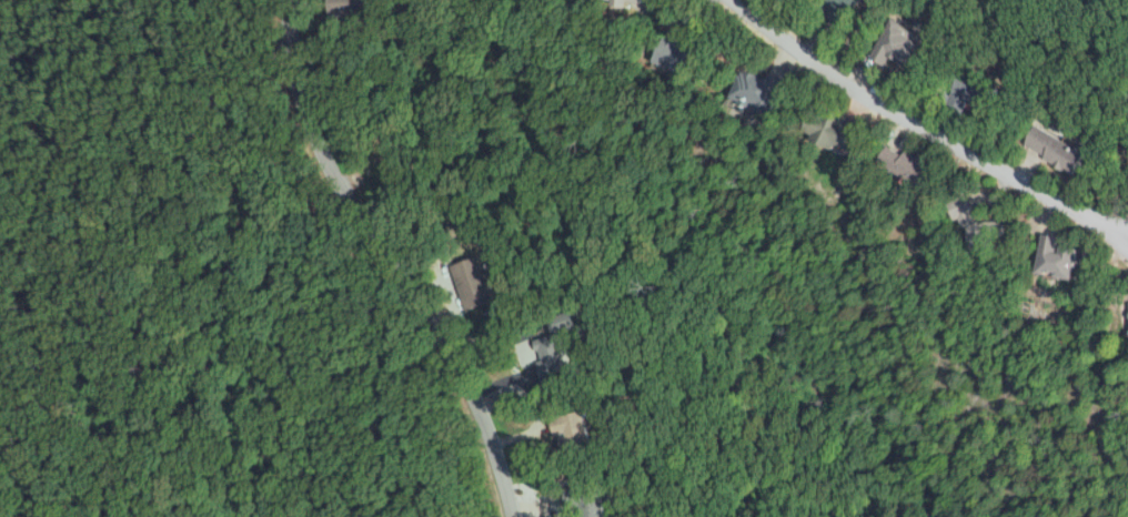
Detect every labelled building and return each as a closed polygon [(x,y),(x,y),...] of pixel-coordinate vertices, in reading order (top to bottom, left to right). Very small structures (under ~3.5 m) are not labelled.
[(371,0),(332,0),(333,16),(371,15),(371,0)] [(914,66),(928,44),(919,39),(922,35),(903,23),(880,58),(890,64),(896,55),(914,66)] [(658,63),(685,76),(699,48),(672,34),(658,63)] [(783,99),(790,82),(765,70),(762,78),(751,73),(743,92),(755,98),(751,107),(768,115),(777,96),(783,99)] [(1001,87),(970,76),(962,99),(994,110),(1001,87)] [(812,136),(854,151),(862,129),(820,113),(812,136)] [(1091,150),(1040,128),(1030,151),(1081,173),(1091,150)] [(1083,247),(1062,246),(1062,235),(1045,234),(1043,274),(1081,276),(1083,247)] [(469,261),(474,274),(467,277),(477,306),(496,300),(480,256),(469,261)] [(533,352),(546,383),(555,379),(554,375),(572,367),(561,340),(533,352)] [(566,439),(586,436),(583,412),(552,415),(554,434),(566,433),(566,439)]
